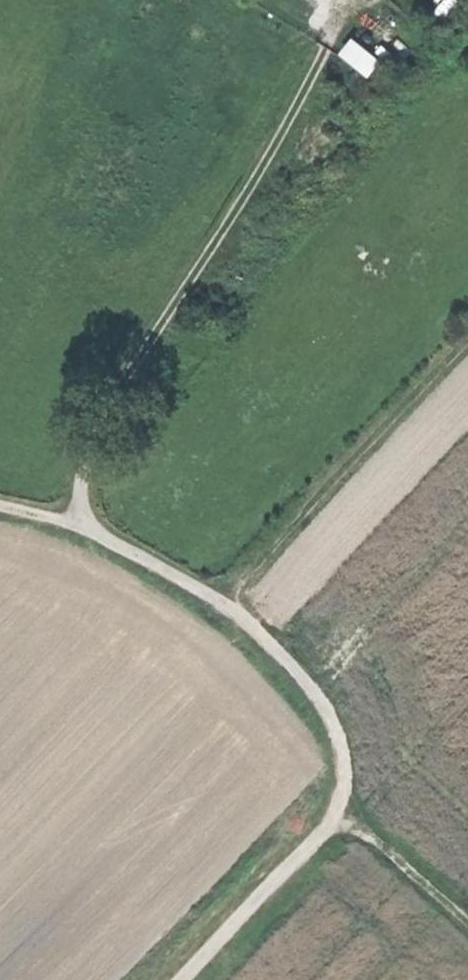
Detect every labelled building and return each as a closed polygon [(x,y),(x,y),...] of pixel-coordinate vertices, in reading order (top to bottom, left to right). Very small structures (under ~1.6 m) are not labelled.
[(381,74),(394,59),(366,35),(353,50),(381,74)]
